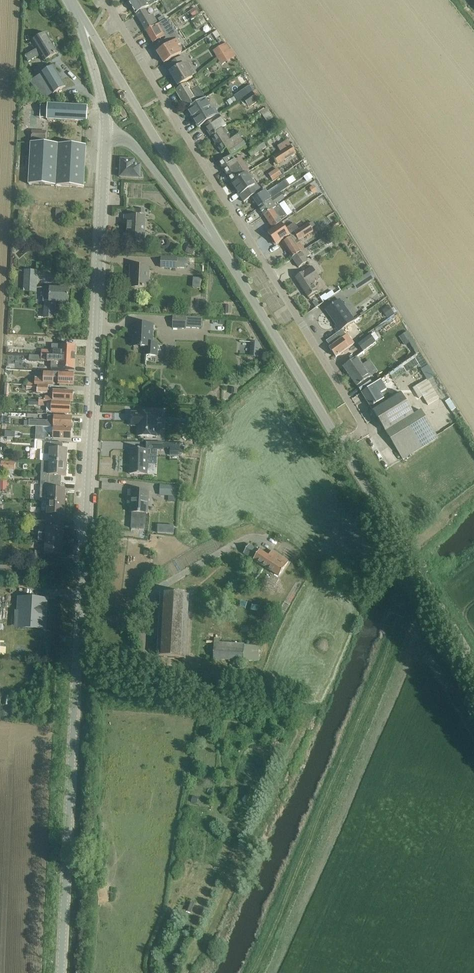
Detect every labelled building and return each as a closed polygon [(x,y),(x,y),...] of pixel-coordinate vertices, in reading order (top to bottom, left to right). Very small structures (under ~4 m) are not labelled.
[(136,14),(145,9),(156,3),(161,0),(132,0),(128,2),(136,14)] [(136,14),(146,31),(158,24),(153,15),(149,17),(145,9),(136,14)] [(171,15),(161,20),(169,36),(179,31),(171,15)] [(158,24),(146,31),(152,42),(164,36),(158,25),(158,24)] [(209,24),(202,30),(206,35),(214,30),(209,24)] [(158,53),(164,64),(182,53),(177,47),(180,45),(177,41),(180,39),(176,33),(165,41),(168,46),(158,53)] [(45,34),(32,42),(37,50),(26,57),(29,62),(40,55),(44,62),(58,54),(45,34)] [(226,43),(213,51),(217,58),(230,50),(226,43)] [(217,58),(221,65),(236,57),(232,49),(230,50),(217,58)] [(189,62),(187,63),(183,57),(169,65),(172,72),(170,73),(178,87),(193,78),(192,77),(197,74),(189,62)] [(54,67),(41,74),(31,81),(36,89),(46,83),(53,94),(66,87),(54,67)] [(199,102),(206,98),(199,87),(195,80),(184,86),(176,91),(187,110),(199,102)] [(253,94),(243,100),(249,108),(258,102),(253,94)] [(199,102),(187,110),(198,128),(218,115),(214,109),(212,110),(205,99),(199,102)] [(48,107),(47,120),(87,122),(88,108),(48,106),(48,107)] [(265,107),(259,111),(263,116),(267,122),(273,118),(265,107)] [(204,126),(211,137),(224,128),(227,127),(220,116),(204,126)] [(211,137),(222,153),(227,150),(231,156),(247,144),(239,133),(231,138),(224,128),(211,137)] [(247,151),(251,157),(266,147),(262,141),(247,151)] [(280,147),(281,149),(290,144),(288,141),(280,147)] [(29,185),(84,188),(86,146),(31,143),(29,185)] [(290,144),(281,149),(282,150),(272,157),(277,164),(295,152),(290,144)] [(219,164),(223,169),(232,183),(248,172),(250,171),(241,157),(235,161),(232,155),(219,164)] [(134,165),(135,160),(121,160),(120,178),(140,179),(142,179),(143,173),(141,173),(141,165),(134,165)] [(305,173),(309,179),(316,174),(312,169),(305,173)] [(248,172),(232,183),(240,196),(245,202),(261,191),(248,172)] [(253,199),(259,208),(278,195),(280,193),(290,186),(286,181),(279,186),(280,187),(269,195),(266,191),(253,199)] [(280,193),(278,195),(259,208),(264,216),(276,208),(274,205),(282,200),(284,199),(280,193)] [(289,213),(294,210),(288,198),(282,200),(289,213)] [(264,216),(273,229),(282,223),(280,222),(288,217),(279,205),(276,208),(264,216)] [(127,242),(144,242),(146,217),(124,216),(124,224),(128,224),(127,242)] [(301,252),(305,250),(299,241),(313,232),(311,228),(315,226),(313,222),(299,231),(294,224),(286,229),(282,223),(273,229),(268,233),(273,239),(271,240),(275,246),(276,245),(277,245),(290,236),(291,237),(283,243),(292,258),(301,252)] [(301,252),(292,258),(299,268),(313,259),(306,249),(305,250),(301,252)] [(187,259),(177,259),(162,258),(161,268),(177,269),(177,267),(185,267),(186,263),(187,264),(187,259)] [(131,288),(148,289),(149,267),(132,266),(131,288)] [(313,284),(320,279),(312,268),(305,272),(295,278),(308,298),(318,292),(313,284)] [(24,292),(36,293),(37,272),(25,271),(24,292)] [(369,275),(360,281),(364,288),(374,281),(369,275)] [(68,303),(69,289),(50,288),(50,289),(44,288),(43,301),(45,301),(44,318),(54,319),(55,303),(59,303),(59,306),(68,306),(68,303)] [(335,327),(339,332),(342,330),(355,321),(340,300),(326,310),(337,325),(335,327)] [(202,317),(186,316),(174,316),(173,328),(185,329),(186,327),(201,328),(202,317)] [(141,347),(146,347),(145,355),(157,356),(158,344),(151,344),(151,338),(153,338),(154,331),(151,331),(152,325),(135,324),(134,347),(135,345),(141,345),(141,347)] [(342,330),(339,332),(326,341),(331,347),(329,348),(336,357),(354,344),(348,335),(346,336),(342,330)] [(42,350),(41,356),(48,356),(75,358),(76,346),(61,345),(52,345),(52,351),(48,351),(42,350)] [(41,356),(41,361),(47,361),(47,362),(60,363),(60,369),(74,370),(75,358),(48,356),(41,356)] [(357,387),(358,386),(362,392),(372,385),(368,379),(378,372),(369,359),(362,365),(357,357),(343,367),(357,387)] [(435,376),(429,366),(422,369),(429,380),(435,376)] [(35,382),(35,386),(48,386),(49,386),(53,387),(54,384),(54,380),(54,379),(59,379),(59,385),(74,385),(74,374),(45,372),(44,372),(44,379),(35,379),(35,382)] [(439,398),(428,379),(412,388),(419,399),(422,397),(427,405),(439,398)] [(362,393),(371,408),(384,399),(380,393),(384,390),(379,382),(375,385),(362,393)] [(22,389),(38,390),(37,393),(48,394),(48,386),(35,386),(26,385),(22,385),(22,389)] [(45,397),(45,401),(71,403),(73,403),(73,391),(53,390),(53,397),(45,397)] [(413,413),(401,393),(373,410),(386,432),(403,460),(439,438),(421,409),(413,413)] [(450,399),(445,402),(451,411),(456,408),(450,399)] [(71,403),(45,401),(39,401),(39,406),(47,406),(47,412),(70,414),(71,403)] [(162,414),(132,413),(131,426),(138,427),(138,437),(157,437),(157,424),(162,424),(162,414)] [(41,428),(44,428),(71,429),(72,418),(54,417),(48,416),(48,422),(23,421),(23,426),(41,427),(41,428)] [(71,429),(44,428),(43,434),(46,434),(45,439),(53,439),(53,440),(71,440),(71,429)] [(6,439),(12,440),(12,437),(14,437),(14,432),(4,431),(4,436),(7,437),(6,439)] [(50,455),(50,462),(67,463),(68,450),(63,450),(63,443),(44,442),(43,455),(50,455)] [(164,443),(147,443),(146,450),(131,450),(130,475),(147,475),(148,460),(153,461),(153,451),(158,451),(163,451),(164,443)] [(2,461),(2,470),(16,470),(16,462),(2,461)] [(41,482),(45,482),(61,483),(61,476),(66,476),(67,463),(50,462),(42,462),(41,482)] [(48,492),(48,502),(65,503),(66,490),(61,490),(61,483),(45,482),(44,492),(48,492)] [(161,487),(160,491),(160,496),(176,497),(177,488),(161,487)] [(129,491),(128,498),(132,498),(131,513),(132,513),(132,529),(146,530),(146,514),(148,514),(149,492),(129,491)] [(43,512),(43,522),(59,522),(59,516),(65,516),(65,503),(48,502),(47,512),(43,512)] [(39,542),(46,542),(63,543),(64,530),(59,530),(59,522),(43,522),(40,522),(39,542)] [(63,543),(46,542),(46,552),(35,551),(35,564),(46,564),(46,562),(57,562),(58,555),(63,556),(63,543)] [(249,545),(244,554),(279,577),(288,563),(274,553),(271,558),(260,551),(259,551),(249,545)] [(157,657),(186,659),(189,595),(161,594),(157,657)] [(22,601),(21,625),(42,626),(43,610),(43,603),(22,601)] [(213,660),(259,663),(260,646),(220,644),(220,639),(215,639),(213,660)]
